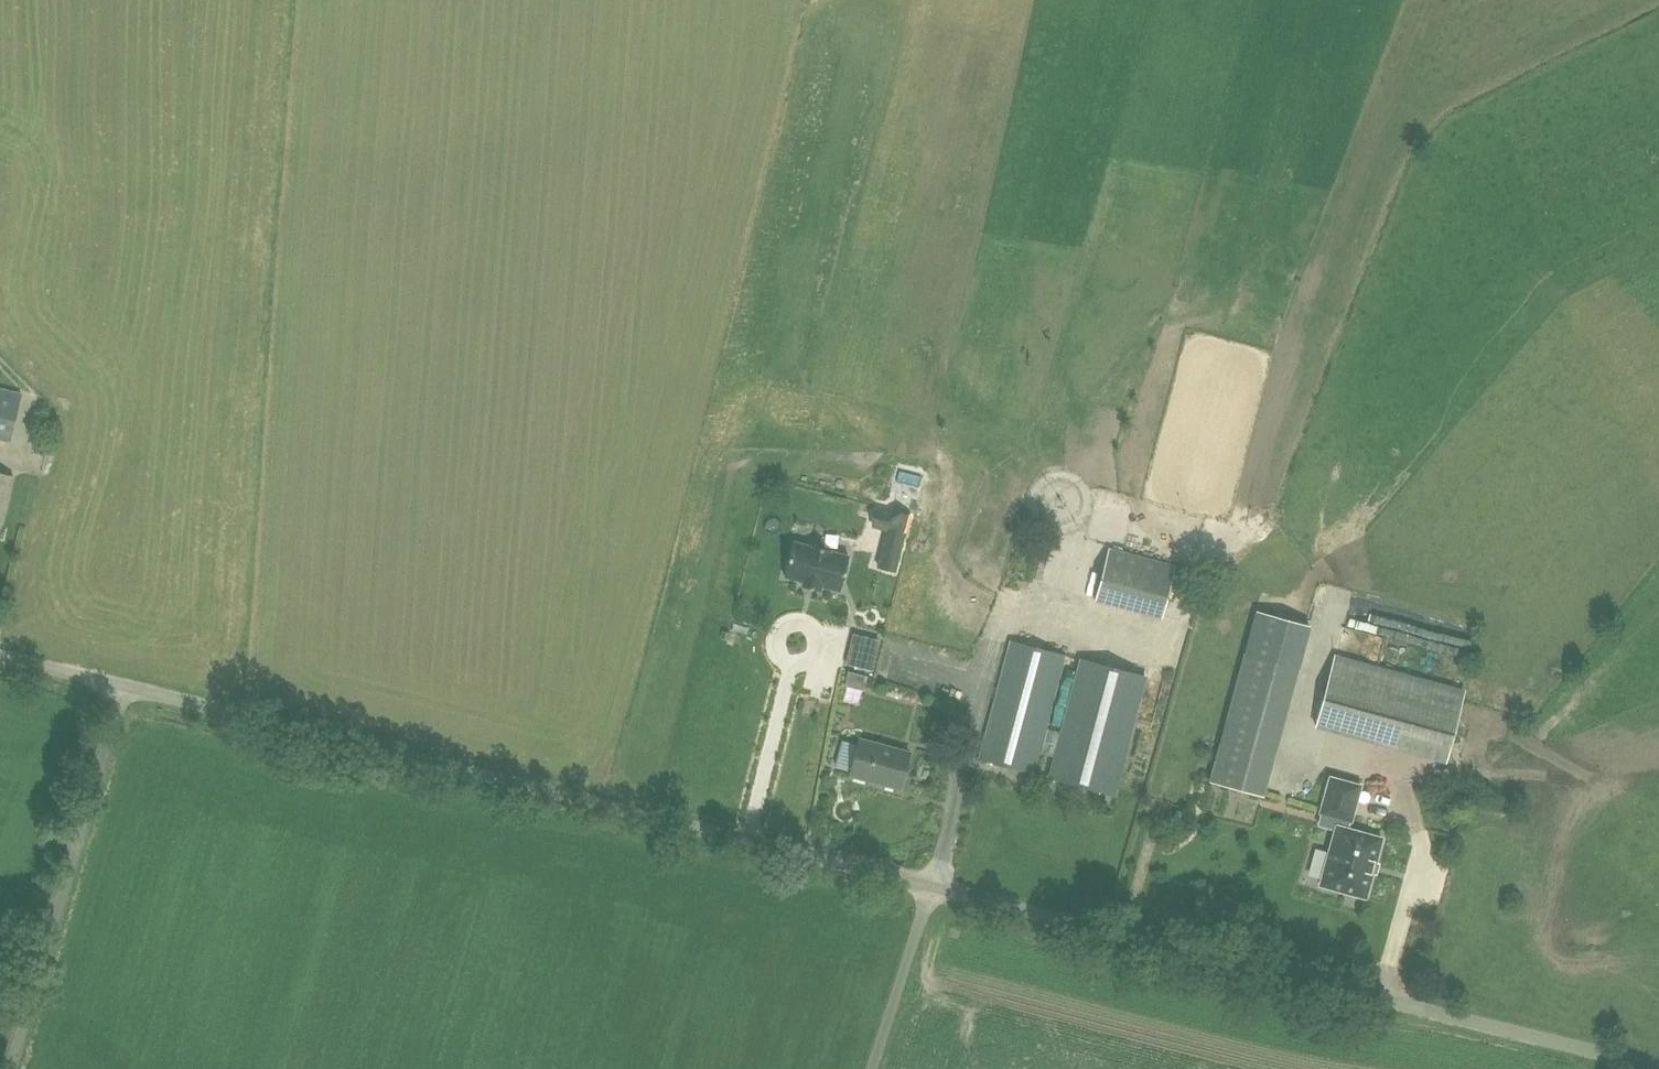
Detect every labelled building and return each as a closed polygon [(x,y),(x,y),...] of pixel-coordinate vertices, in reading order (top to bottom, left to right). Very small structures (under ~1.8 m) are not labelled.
[(0,389),(0,439),(10,441),(21,394),(0,389)] [(0,529),(13,476),(0,473),(0,528),(0,529)] [(812,547),(793,542),(784,576),(804,581),(802,586),(819,591),(821,586),(840,591),(849,556),(830,551),(830,550),(813,546),(812,547)] [(1162,617),(1175,566),(1109,548),(1095,599),(1162,617)] [(1033,772),(1064,656),(1010,641),(979,757),(1033,772)] [(1082,660),(1051,777),(1114,794),(1146,677),(1082,660)] [(1452,749),(1465,689),(1353,666),(1348,691),(1330,688),(1323,723),(1452,749)] [(910,752),(859,739),(850,776),(901,788),(910,752)] [(1210,781),(1261,795),(1267,774),(1216,759),(1210,781)] [(1361,785),(1330,777),(1320,813),(1323,814),(1323,813),(1340,818),(1338,826),(1336,825),(1320,885),(1365,898),(1382,838),(1347,829),(1349,821),(1351,821),(1361,785)] [(1179,821),(1182,810),(1175,809),(1173,819),(1179,821)]
